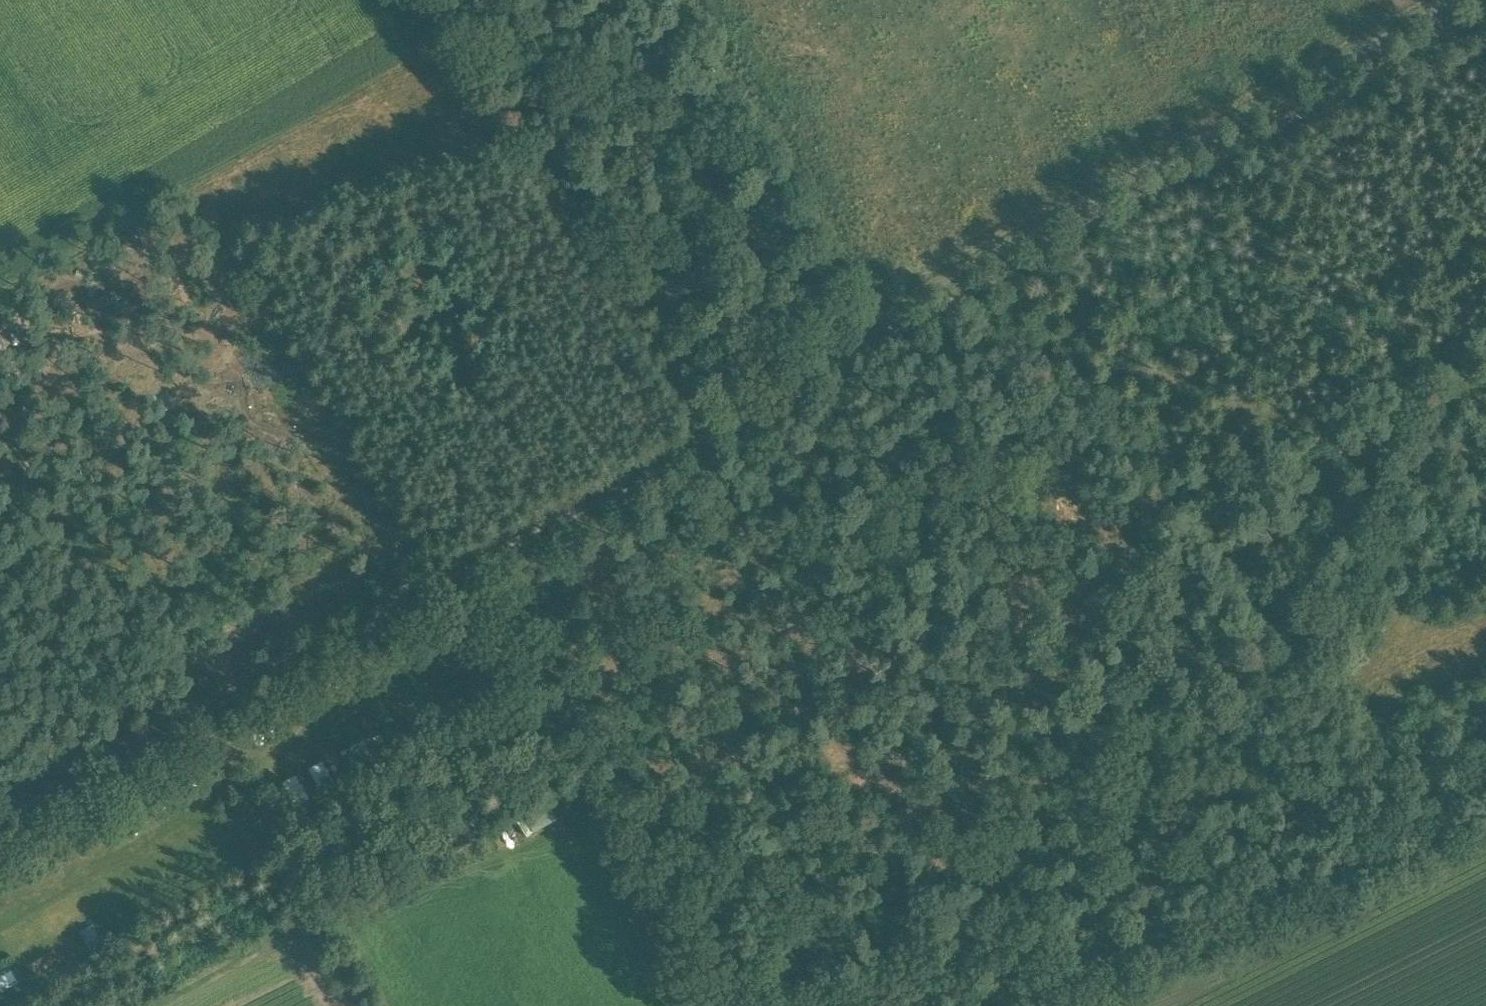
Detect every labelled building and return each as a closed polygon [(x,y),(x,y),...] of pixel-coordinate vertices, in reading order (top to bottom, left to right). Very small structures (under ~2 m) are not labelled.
[(533,831),(557,818),(549,803),(525,816),(533,831)]
